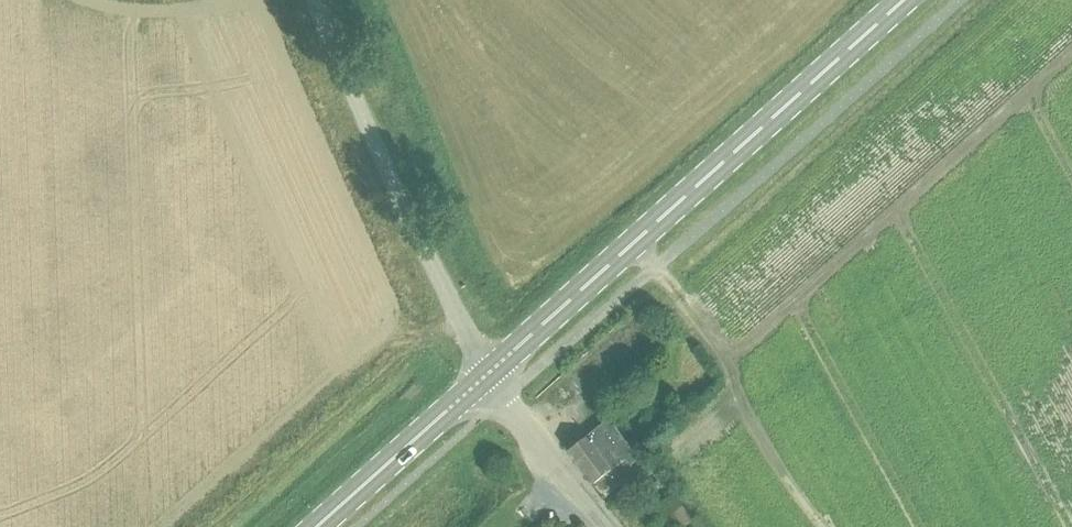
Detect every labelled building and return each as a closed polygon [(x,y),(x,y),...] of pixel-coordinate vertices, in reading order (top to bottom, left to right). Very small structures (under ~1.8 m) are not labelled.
[(634,467),(643,460),(612,421),(572,452),(607,498),(639,473),(634,467)] [(696,521),(676,493),(652,511),(663,526),(686,526),(696,521)]
